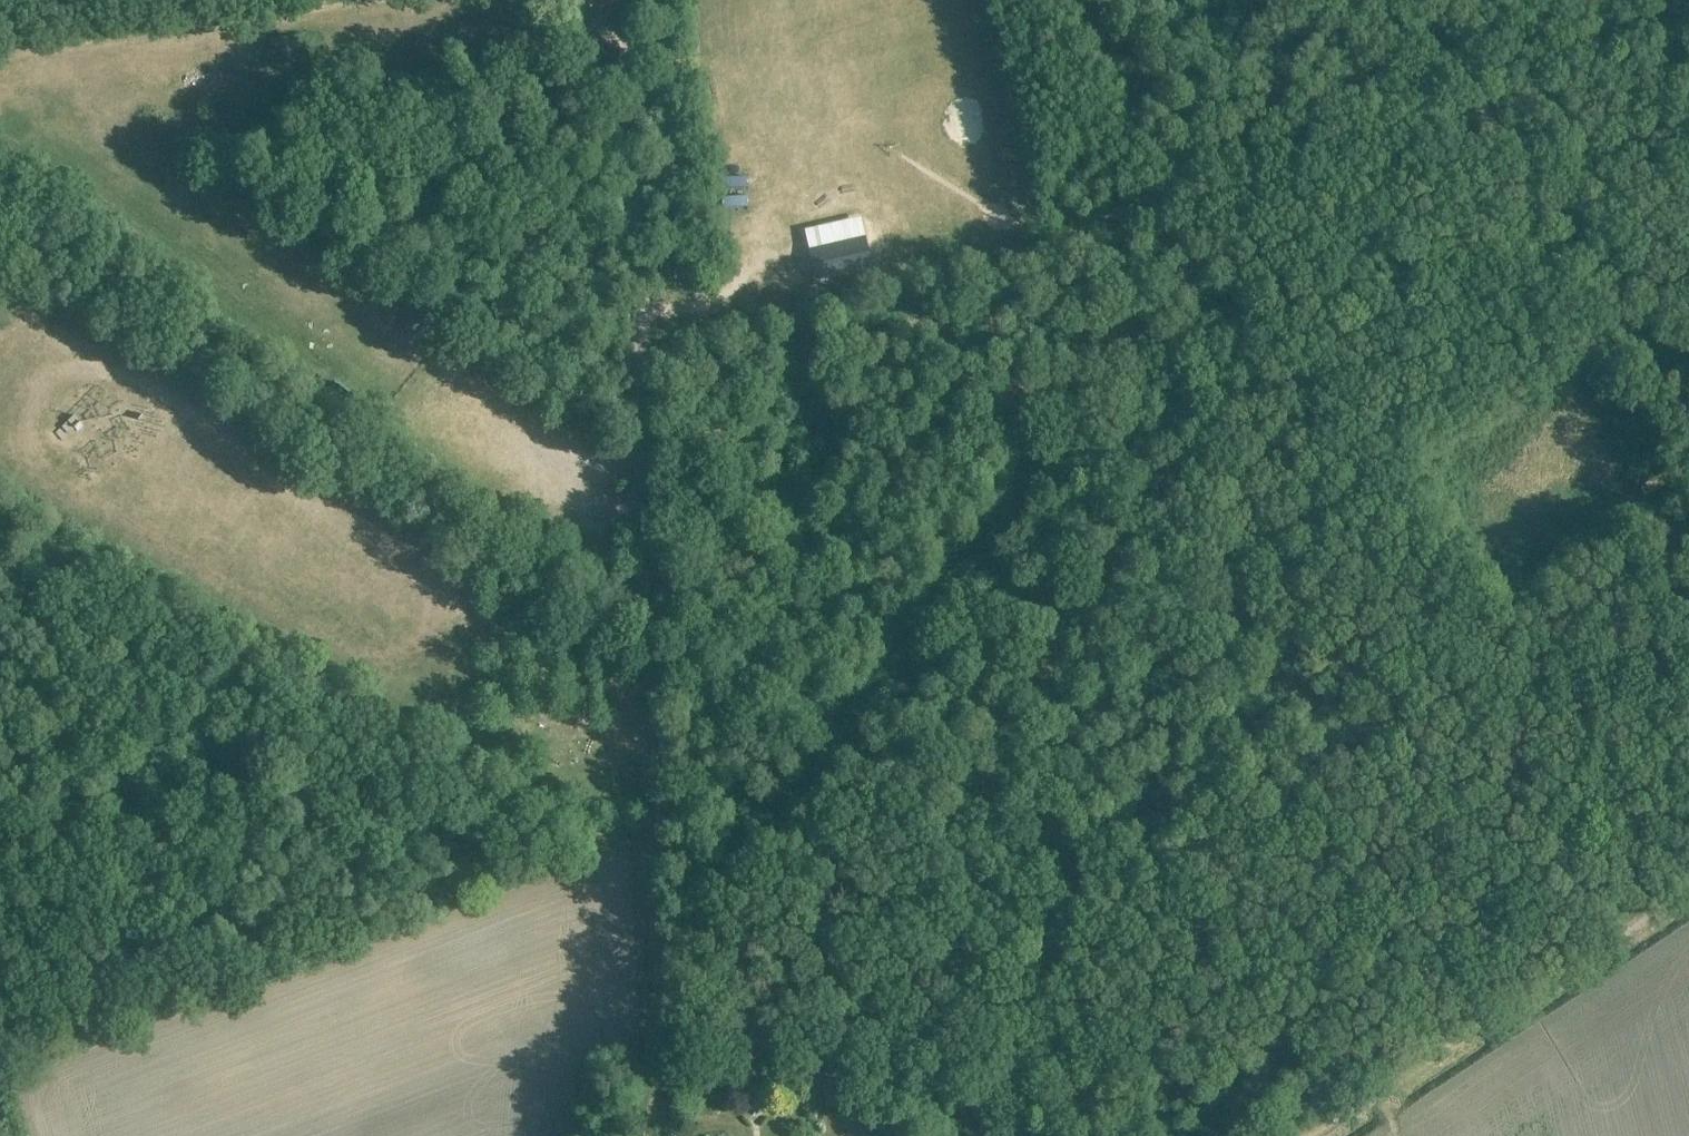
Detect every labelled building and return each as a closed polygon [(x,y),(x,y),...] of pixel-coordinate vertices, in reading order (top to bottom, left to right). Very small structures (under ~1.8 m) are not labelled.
[(97,115),(84,119),(89,133),(102,128),(97,115)] [(863,240),(811,252),(817,278),(869,266),(863,240)]
